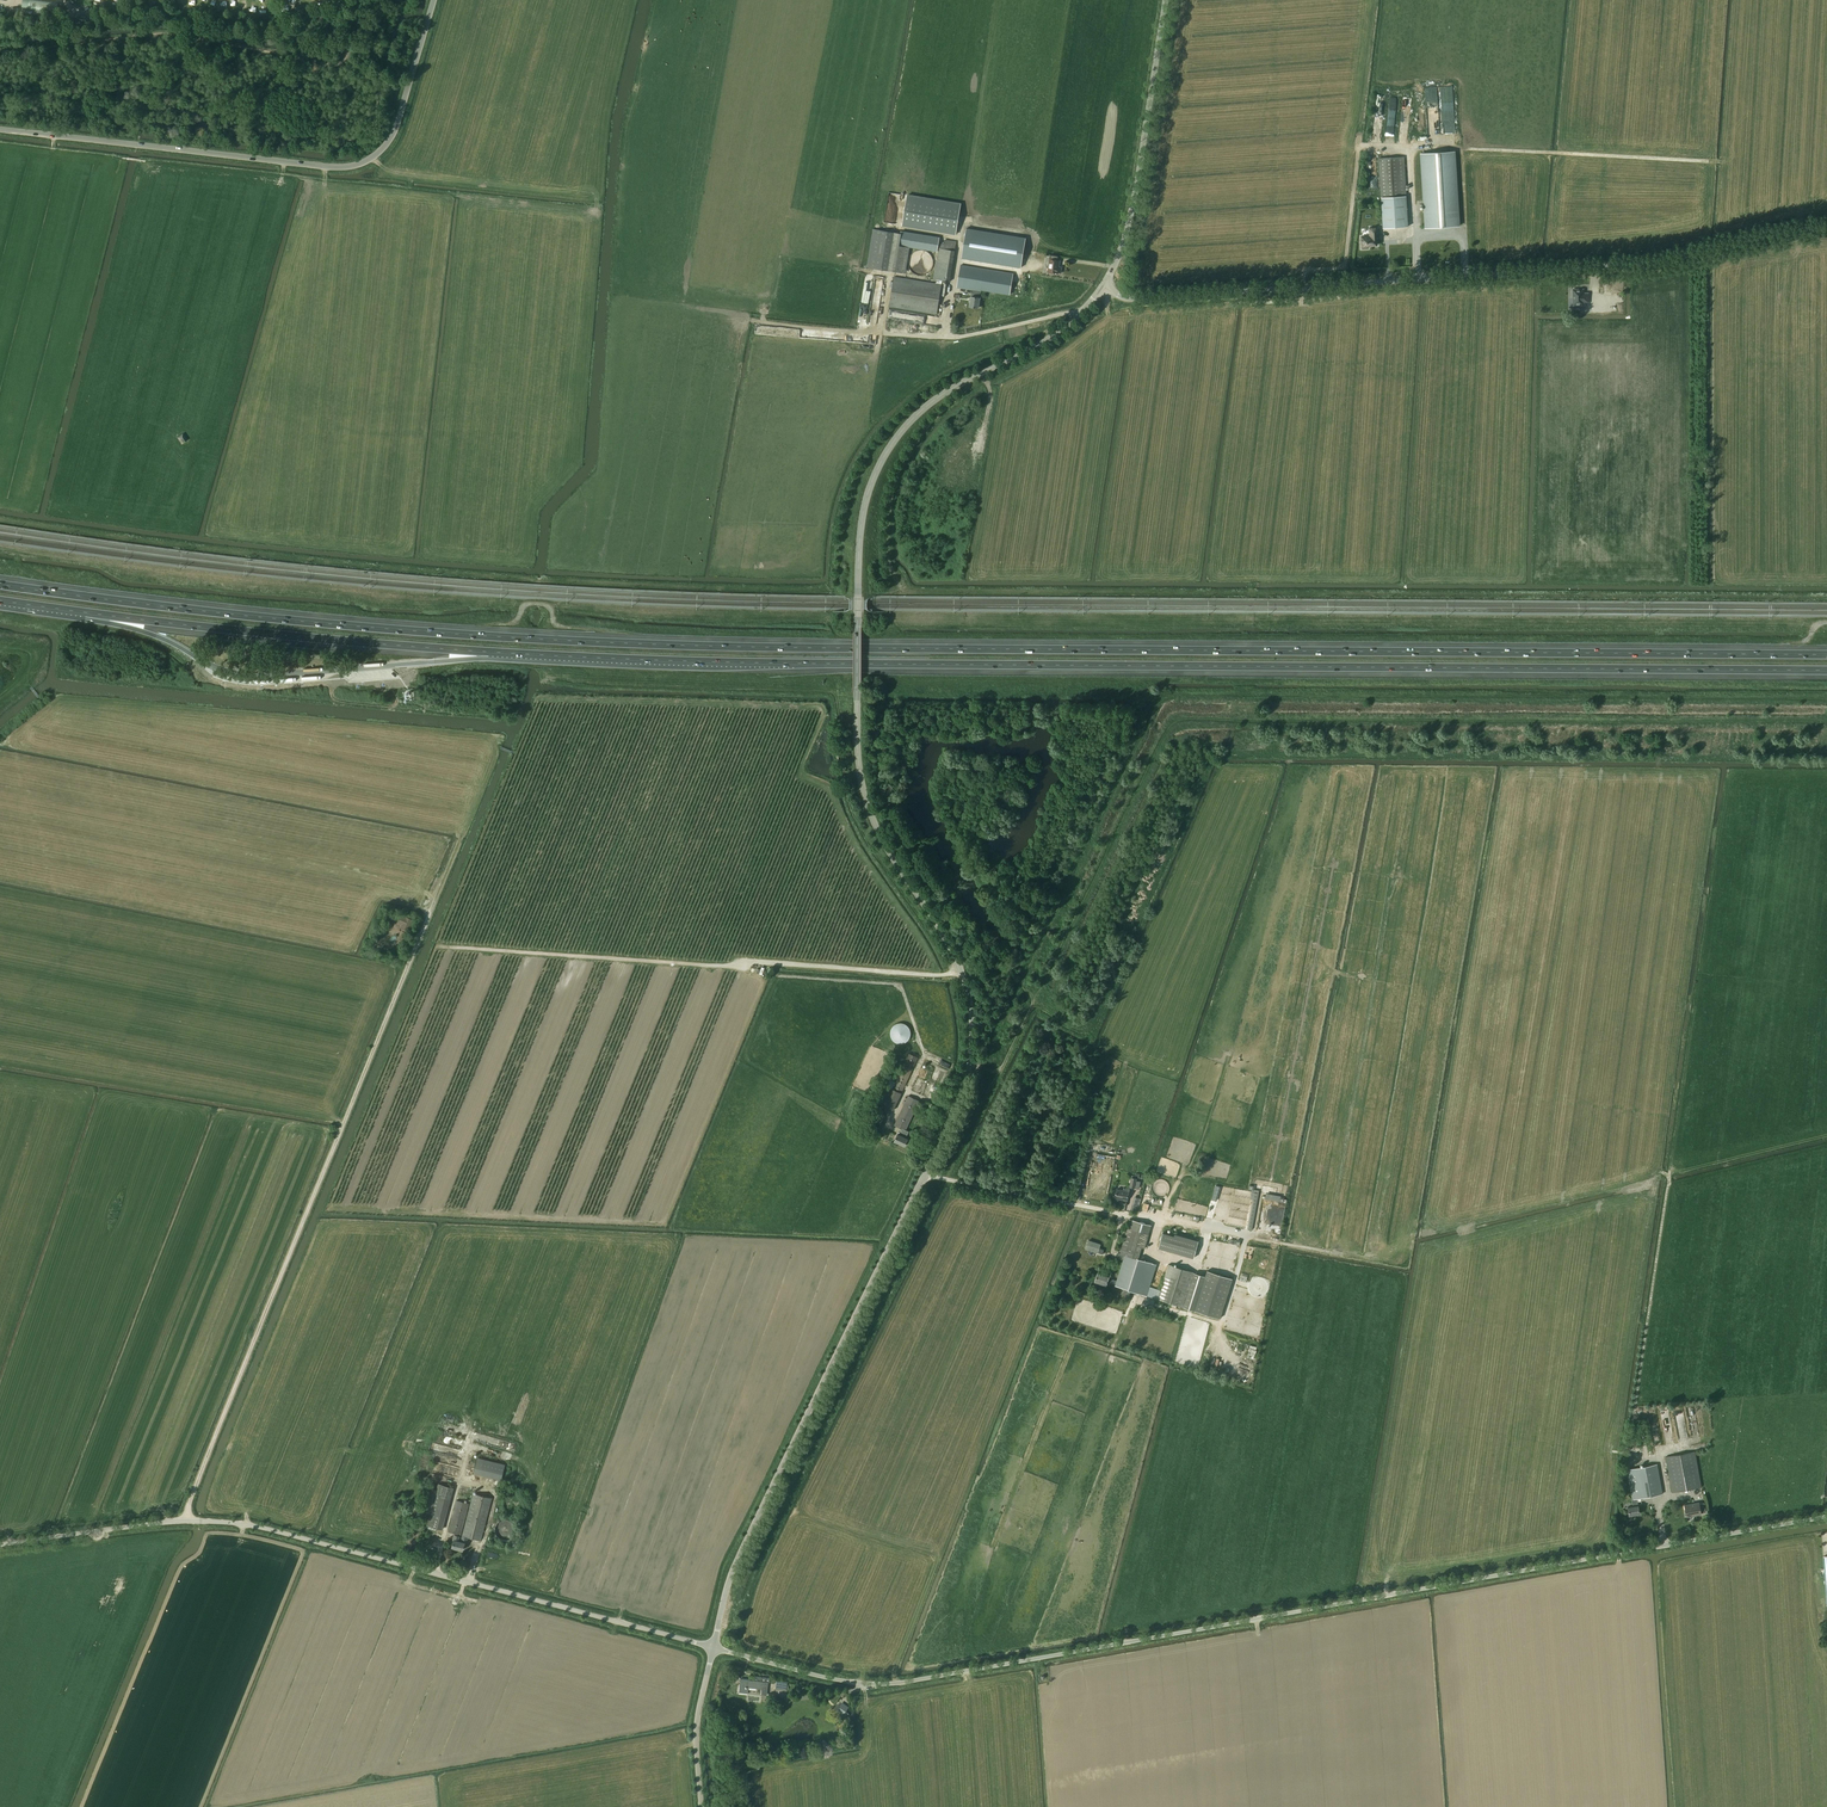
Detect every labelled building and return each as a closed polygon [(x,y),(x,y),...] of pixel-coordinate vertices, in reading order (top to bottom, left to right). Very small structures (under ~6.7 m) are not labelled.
[(35,0),(22,0),(21,7),(56,12),(57,3),(35,0)] [(1455,133),(1453,86),(1430,87),(1430,92),(1427,92),(1428,102),(1434,102),(1433,96),(1439,96),(1440,133),(1455,133)] [(1399,135),(1407,136),(1412,99),(1403,98),(1399,135)] [(340,140),(335,143),(340,152),(346,148),(340,140)] [(1421,154),(1426,228),(1459,226),(1454,152),(1421,154)] [(1408,227),(1405,186),(1404,157),(1379,158),(1381,187),(1383,228),(1408,227)] [(902,225),(956,234),(961,204),(907,195),(902,225)] [(1378,227),(1370,228),(1370,236),(1361,237),(1362,248),(1368,248),(1368,246),(1377,245),(1377,236),(1379,236),(1378,227)] [(962,259),(1021,269),(1026,238),(967,228),(962,259)] [(901,231),(901,233),(873,229),(867,267),(906,273),(910,247),(937,252),(940,237),(901,231)] [(941,243),(940,248),(938,248),(933,279),(950,281),(955,251),(956,242),(945,240),(944,244),(941,243)] [(1061,267),(1059,267),(1060,260),(1058,260),(1058,256),(1050,255),(1050,259),(1048,272),(1058,273),(1060,273),(1061,267)] [(981,292),(981,290),(1010,295),(1012,281),(1013,274),(993,270),(991,278),(990,278),(992,270),(985,269),(960,265),(957,288),(972,290),(970,307),(978,308),(980,298),(979,298),(980,292),(981,292)] [(937,315),(942,284),(894,276),(889,307),(937,315)] [(1575,299),(1575,302),(1578,302),(1578,305),(1583,305),(1583,302),(1588,302),(1588,297),(1586,297),(1586,294),(1583,294),(1583,289),(1573,289),(1573,299),(1575,299)] [(183,432),(177,435),(183,444),(188,441),(183,432)] [(410,929),(414,920),(402,915),(398,923),(403,925),(402,926),(410,929)] [(385,917),(382,924),(391,927),(394,920),(385,917)] [(900,1044),(903,1043),(906,1042),(908,1040),(910,1038),(911,1035),(911,1032),(910,1029),(908,1026),(905,1024),(902,1023),(899,1023),(896,1024),(894,1026),(892,1028),(890,1031),(890,1034),(891,1037),(892,1040),(894,1042),(897,1043),(900,1044)] [(895,1083),(892,1088),(902,1092),(918,1057),(908,1053),(895,1083)] [(908,1139),(906,1138),(909,1131),(906,1130),(919,1101),(908,1096),(894,1125),(901,1129),(899,1134),(898,1134),(894,1141),(905,1146),(908,1139)] [(1128,1200),(1130,1188),(1124,1187),(1124,1190),(1117,1189),(1115,1198),(1128,1200)] [(1284,1203),(1285,1197),(1265,1192),(1264,1198),(1284,1203)] [(1141,1198),(1136,1197),(1133,1210),(1137,1211),(1141,1198)] [(1280,1236),(1286,1203),(1278,1201),(1272,1235),(1280,1236)] [(1107,1285),(1107,1283),(1115,1285),(1147,1295),(1184,1307),(1184,1305),(1194,1272),(1168,1264),(1160,1290),(1149,1287),(1157,1265),(1139,1259),(1142,1248),(1145,1249),(1149,1234),(1152,1225),(1130,1219),(1127,1227),(1120,1253),(1118,1253),(1117,1258),(1123,1260),(1117,1280),(1109,1278),(1109,1277),(1098,1273),(1095,1281),(1107,1285)] [(1163,1233),(1159,1248),(1194,1258),(1199,1241),(1175,1234),(1174,1236),(1163,1233)] [(1099,1245),(1101,1241),(1098,1240),(1097,1244),(1089,1241),(1086,1248),(1098,1252),(1101,1245),(1099,1245)] [(1205,1276),(1195,1309),(1222,1316),(1232,1278),(1207,1270),(1205,1276)] [(1194,1272),(1184,1305),(1195,1309),(1205,1276),(1194,1272)] [(1653,1436),(1659,1435),(1655,1409),(1649,1411),(1653,1436)] [(1683,1409),(1674,1411),(1680,1439),(1689,1437),(1683,1409)] [(1649,1444),(1646,1427),(1637,1428),(1640,1445),(1649,1444)] [(507,1442),(493,1438),(491,1444),(505,1449),(507,1442)] [(430,1441),(428,1449),(449,1455),(451,1447),(430,1441)] [(1695,1451),(1665,1457),(1672,1492),(1702,1487),(1695,1451)] [(478,1456),(474,1471),(501,1479),(505,1463),(478,1456)] [(1638,1505),(1637,1499),(1663,1494),(1657,1464),(1626,1469),(1633,1506),(1627,1507),(1629,1515),(1640,1513),(1638,1505)] [(428,1524),(442,1528),(453,1487),(439,1484),(428,1524)] [(492,1498),(473,1493),(462,1535),(481,1540),(492,1498)] [(448,1532),(456,1534),(461,1535),(469,1504),(456,1500),(448,1532)] [(1704,1502),(1699,1503),(1699,1502),(1684,1505),(1687,1517),(1701,1514),(1701,1512),(1706,1512),(1704,1502)] [(455,1535),(454,1540),(452,1547),(462,1550),(464,1543),(458,1541),(459,1536),(455,1535)] [(766,1695),(768,1682),(769,1682),(770,1678),(755,1676),(754,1680),(740,1679),(739,1692),(748,1693),(748,1687),(749,1687),(761,1688),(761,1694),(766,1695)] [(776,1680),(775,1688),(786,1689),(787,1681),(776,1680)] [(849,1707),(843,1703),(841,1702),(836,1711),(846,1717),(849,1712),(846,1711),(849,1707)]
